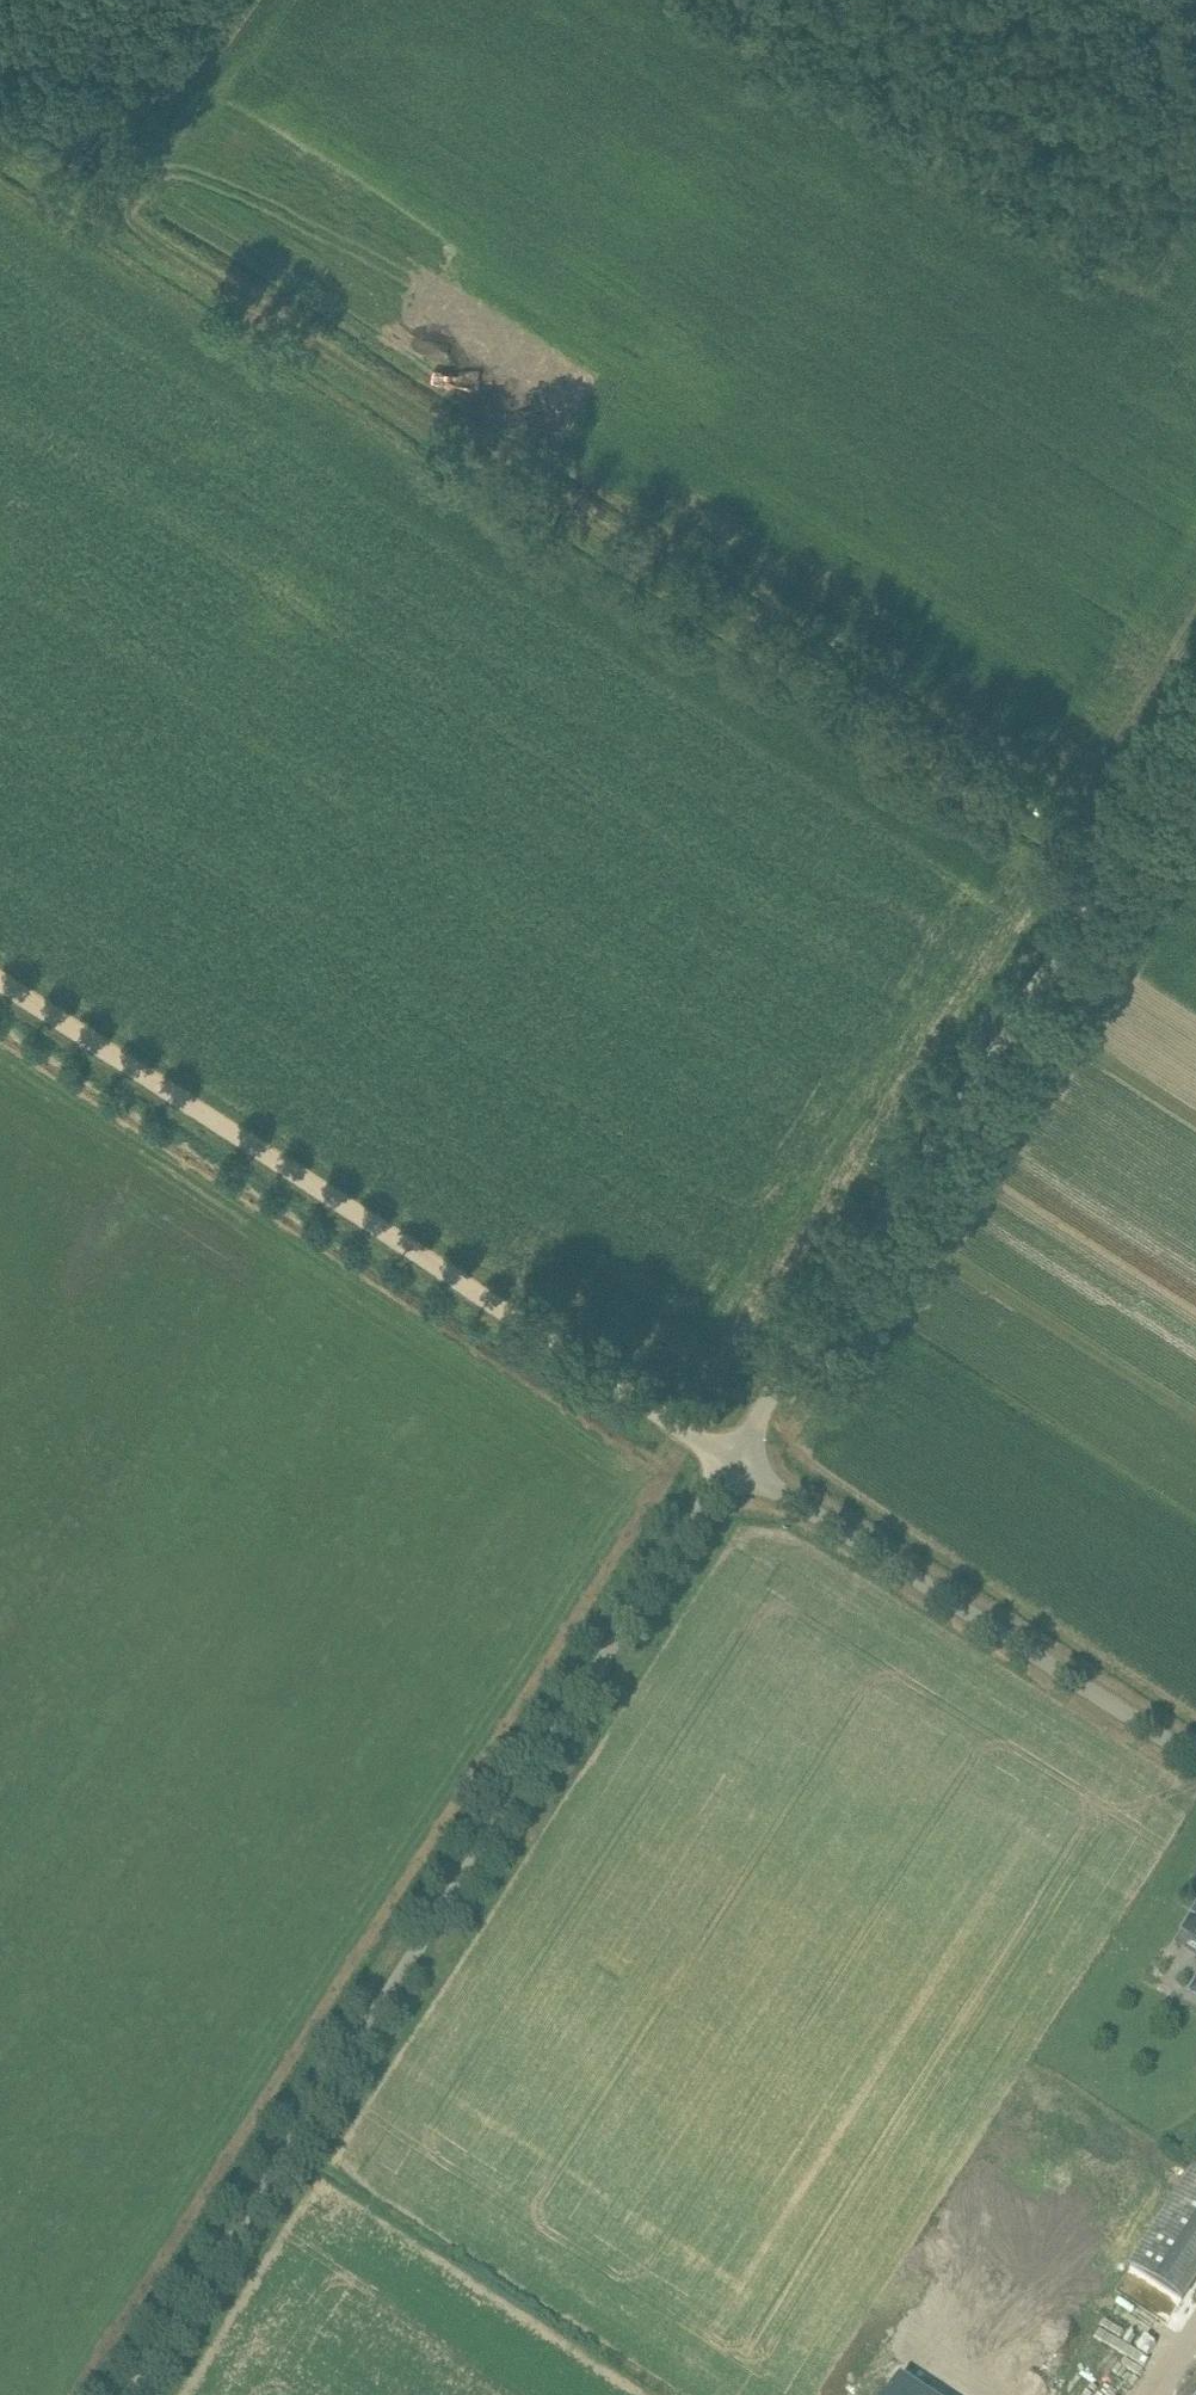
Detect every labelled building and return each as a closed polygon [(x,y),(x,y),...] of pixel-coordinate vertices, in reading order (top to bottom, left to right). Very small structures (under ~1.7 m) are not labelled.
[(1187,1926),(1195,1932),(1195,1912),(1187,1926)] [(1137,2267),(1195,2300),(1195,2162),(1137,2267)]
